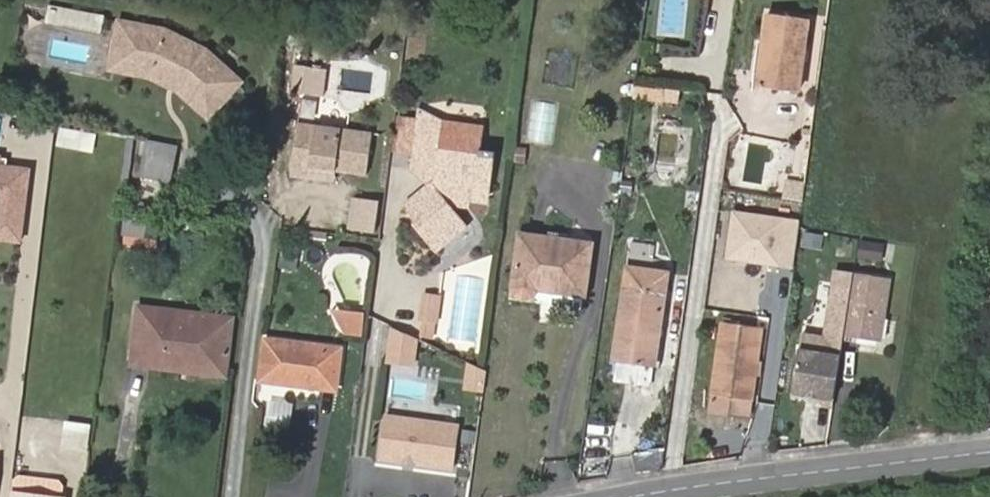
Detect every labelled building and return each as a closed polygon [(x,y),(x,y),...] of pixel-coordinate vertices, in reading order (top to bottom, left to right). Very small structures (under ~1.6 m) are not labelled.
[(103,27),(105,14),(49,3),(46,16),(103,27)] [(103,27),(46,16),(45,22),(101,33),(103,27)] [(757,93),(797,99),(806,26),(766,21),(757,93)] [(166,32),(122,23),(111,60),(151,70),(155,66),(184,82),(183,89),(212,113),(240,84),(208,54),(166,32)] [(205,120),(212,113),(183,89),(184,82),(155,66),(151,70),(111,60),(109,70),(147,80),(173,93),(205,120)] [(298,70),(296,90),(323,93),(325,73),(298,70)] [(661,110),(663,96),(633,92),(632,106),(661,110)] [(414,152),(416,131),(444,121),(419,106),(418,118),(397,115),(392,149),(414,152)] [(483,151),(483,135),(443,133),(444,121),(416,131),(414,152),(413,170),(429,185),(403,205),(418,222),(414,226),(437,253),(469,226),(452,206),(451,205),(465,195),(492,198),(496,152),(483,151)] [(443,133),(483,135),(484,123),(444,121),(443,133)] [(370,133),(298,123),(290,175),(307,177),(307,174),(308,167),(335,171),(364,176),(370,133)] [(77,149),(81,132),(57,126),(53,144),(77,149)] [(812,140),(813,131),(803,129),(802,138),(812,140)] [(178,149),(144,145),(140,183),(173,187),(178,149)] [(307,174),(334,178),(335,171),(308,167),(307,174)] [(22,170),(0,168),(0,241),(14,242),(22,170)] [(783,198),(803,201),(805,183),(786,181),(783,198)] [(451,205),(452,206),(470,209),(471,204),(492,206),(492,198),(465,195),(451,205)] [(377,232),(381,201),(354,197),(350,228),(377,232)] [(745,237),(777,242),(781,217),(748,212),(745,237)] [(143,219),(119,217),(116,239),(140,242),(143,219)] [(151,220),(143,219),(140,242),(148,243),(151,220)] [(527,294),(529,294),(536,237),(522,235),(517,283),(519,286),(520,288),(523,291),(525,292),(527,294)] [(537,289),(549,291),(555,240),(536,237),(529,294),(530,294),(531,294),(533,293),(536,291),(537,289)] [(880,259),(883,242),(860,238),(858,255),(880,259)] [(555,240),(549,291),(555,291),(585,296),(592,245),(555,240)] [(656,363),(669,273),(628,268),(615,358),(656,363)] [(879,342),(889,279),(853,273),(843,336),(879,342)] [(583,310),(585,296),(555,291),(553,306),(583,310)] [(441,298),(426,296),(423,319),(437,321),(441,298)] [(136,361),(230,371),(236,322),(142,311),(136,361)] [(711,403),(749,409),(760,335),(722,330),(711,403)] [(385,331),(384,364),(414,365),(415,332),(385,331)] [(262,381),(319,388),(320,383),(336,385),(340,349),(266,340),(262,381)] [(832,403),(840,353),(799,346),(792,389),(817,393),(815,400),(832,403)] [(229,377),(230,371),(136,361),(135,368),(229,377)] [(485,392),(488,370),(470,362),(467,389),(485,392)] [(747,421),(749,409),(711,403),(709,416),(747,421)] [(464,427),(382,415),(376,458),(458,469),(464,427)] [(11,496),(24,496),(62,496),(63,481),(13,476),(11,496)]
